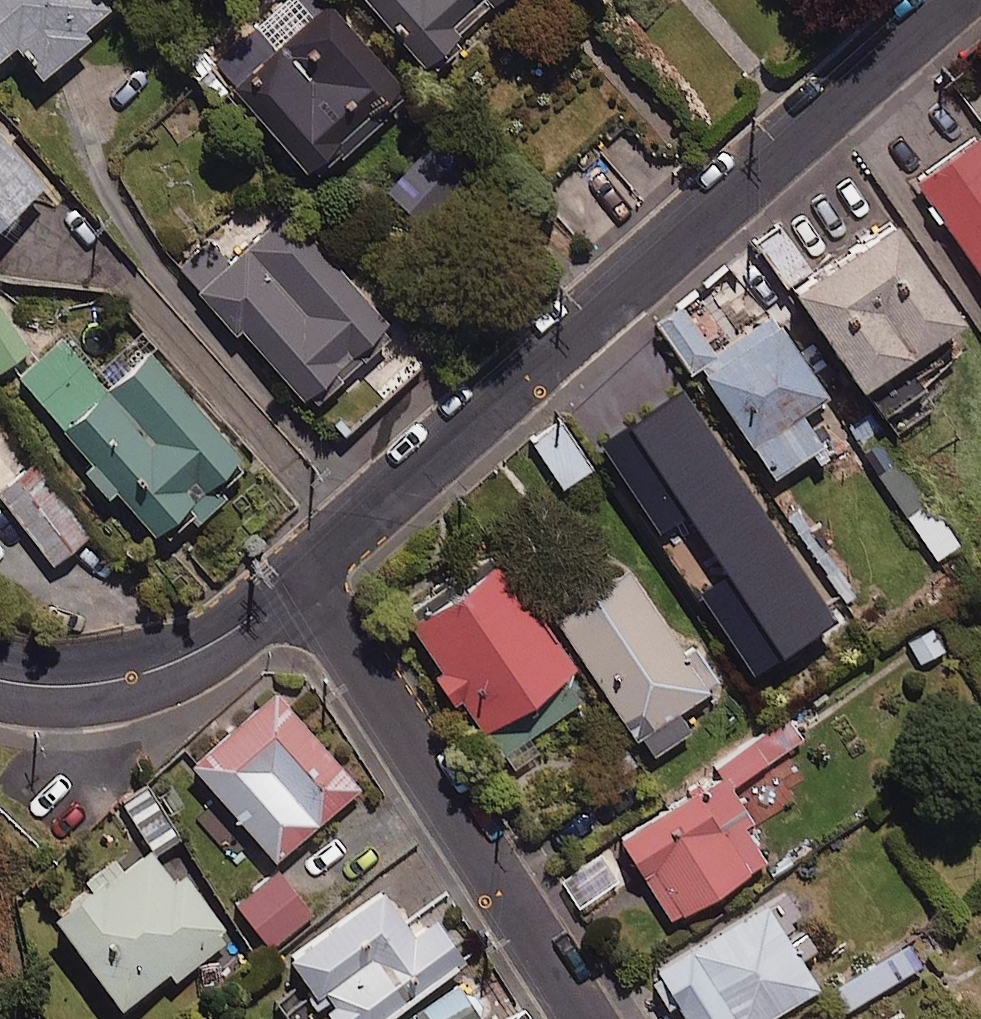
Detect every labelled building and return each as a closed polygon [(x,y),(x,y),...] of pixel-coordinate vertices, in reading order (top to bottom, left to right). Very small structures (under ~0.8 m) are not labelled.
[(105,0),(0,0),(0,55),(18,41),(44,74),(117,15),(105,0)] [(422,63),(496,0),(369,0),(422,63)] [(403,88),(329,1),(272,49),(252,26),(212,61),(314,179),(377,124),(370,116),(403,88)] [(0,134),(0,223),(44,185),(0,134)] [(979,136),(914,182),(980,277),(980,139),(979,136)] [(482,184),(450,154),(404,203),(436,233),(482,184)] [(424,358),(287,211),(232,262),(210,240),(180,267),(339,437),(424,358)] [(895,221),(795,292),(885,419),(980,352),(980,343),(895,221)] [(812,268),(784,227),(754,247),(782,288),(812,268)] [(0,304),(0,361),(4,367),(31,350),(0,304)] [(682,304),(656,325),(691,370),(718,349),(682,304)] [(829,395),(773,315),(700,366),(776,475),(822,444),(801,414),(829,395)] [(106,391),(63,340),(20,377),(153,533),(186,505),(197,518),(222,496),(211,483),(241,457),(152,352),(106,391)] [(593,466),(561,420),(531,440),(563,487),(593,466)] [(930,501),(886,429),(861,444),(906,516),(930,501)] [(36,466),(0,493),(0,494),(52,563),(89,535),(36,466)] [(577,670),(503,560),(409,623),(498,757),(581,702),(565,678),(577,670)] [(687,657),(629,570),(556,618),(650,758),(690,731),(677,711),(720,682),(698,650),(687,657)] [(359,788),(276,693),(193,765),(277,860),(359,788)] [(802,737),(788,718),(619,844),(678,923),(766,857),(743,827),(754,819),(731,789),(802,737)] [(157,852),(180,839),(152,790),(123,807),(152,856),(157,852)] [(152,856),(148,850),(124,868),(115,856),(83,879),(90,888),(50,917),(119,1012),(168,976),(174,983),(236,938),(186,870),(176,878),(157,852),(152,856)] [(621,883),(601,854),(566,878),(586,908),(621,883)] [(313,912),(280,871),(235,907),(268,948),(313,912)] [(383,890),(288,957),(302,977),(278,994),(296,1018),(384,1018),(465,961),(436,919),(414,934),(383,890)] [(789,891),(657,970),(686,1018),(768,1018),(819,989),(783,928),(804,915),(789,891)] [(916,969),(903,946),(833,988),(847,1011),(916,969)] [(461,988),(417,1015),(419,1018),(480,1018),(461,988)]
